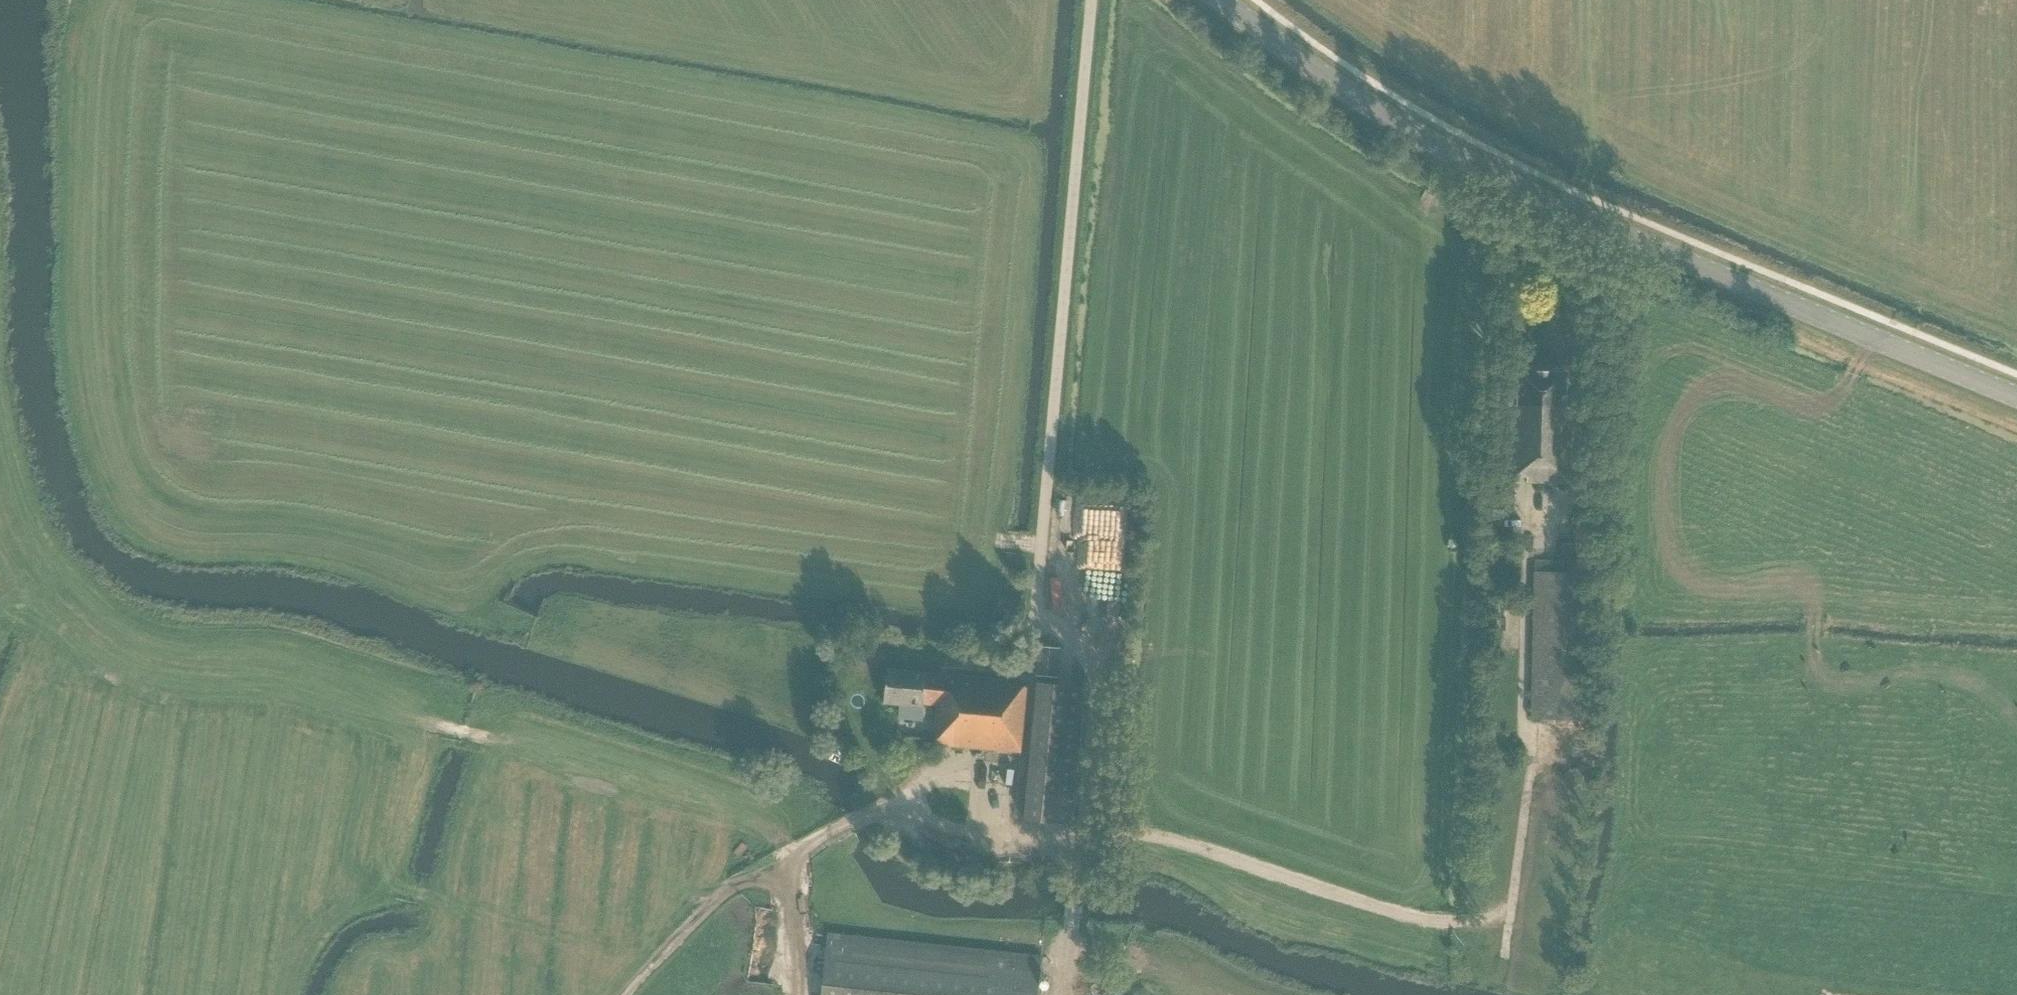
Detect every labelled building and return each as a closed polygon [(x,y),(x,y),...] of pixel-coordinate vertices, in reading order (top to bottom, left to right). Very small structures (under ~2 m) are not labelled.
[(1526,483),(1572,484),(1574,406),(1565,406),(1566,372),(1519,371),(1518,379),(1510,379),(1507,477),(1527,477),(1526,483)] [(1575,562),(1595,562),(1596,514),(1575,514),(1575,544),(1563,543),(1562,573),(1535,572),(1531,718),(1592,720),(1595,574),(1574,573),(1575,562)] [(1037,676),(1057,677),(1060,648),(1039,646),(1037,676)] [(1025,820),(1073,824),(1085,687),(1037,683),(1032,738),(1023,737),(1027,687),(1009,685),(1009,680),(926,673),(926,672),(887,669),(884,704),(923,707),(923,704),(937,706),(933,744),(1021,752),(1022,749),(1031,750),(1025,820)] [(1040,957),(828,934),(822,994),(1036,994),(1040,957)]
